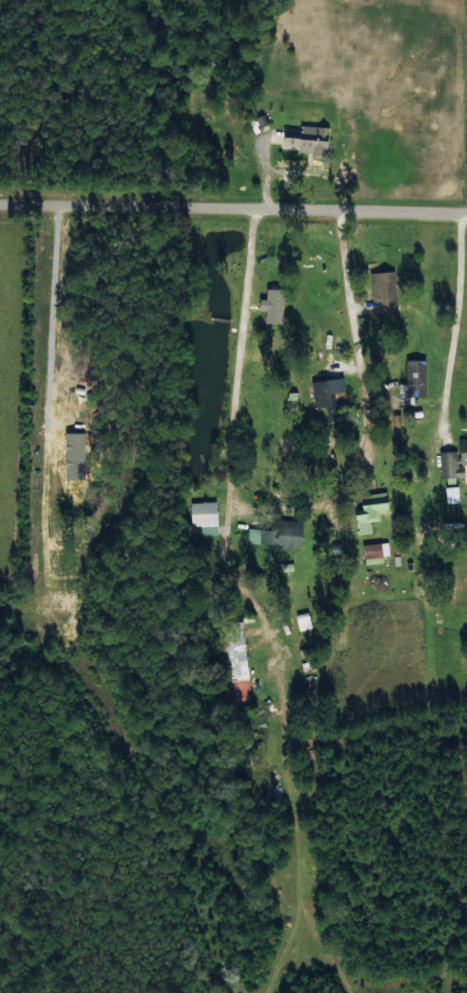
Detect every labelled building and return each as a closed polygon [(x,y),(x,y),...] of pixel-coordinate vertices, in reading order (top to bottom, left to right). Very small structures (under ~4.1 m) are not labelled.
[(302,130),(284,130),(284,144),(298,145),(298,153),(327,154),(328,126),(302,125),(302,130)] [(395,271),(370,272),(370,301),(377,301),(378,311),(396,311),(395,271)] [(282,323),(283,289),(266,288),(265,323),(282,323)] [(426,360),(407,359),(406,386),(406,396),(425,396),(426,360)] [(458,438),(459,450),(440,451),(441,478),(465,476),(464,464),(466,464),(466,438),(458,438)] [(446,503),(459,502),(458,486),(446,486),(446,503)] [(371,532),(370,521),(380,520),(379,513),(389,512),(386,492),(361,496),(363,509),(355,511),(358,535),(371,532)] [(217,525),(216,502),(190,502),(191,526),(217,525)] [(247,529),(247,544),(301,545),(302,521),(279,520),(278,530),(247,529)] [(389,557),(388,542),(364,544),(366,559),(389,557)] [(311,628),(307,612),(295,615),(299,631),(311,628)]
